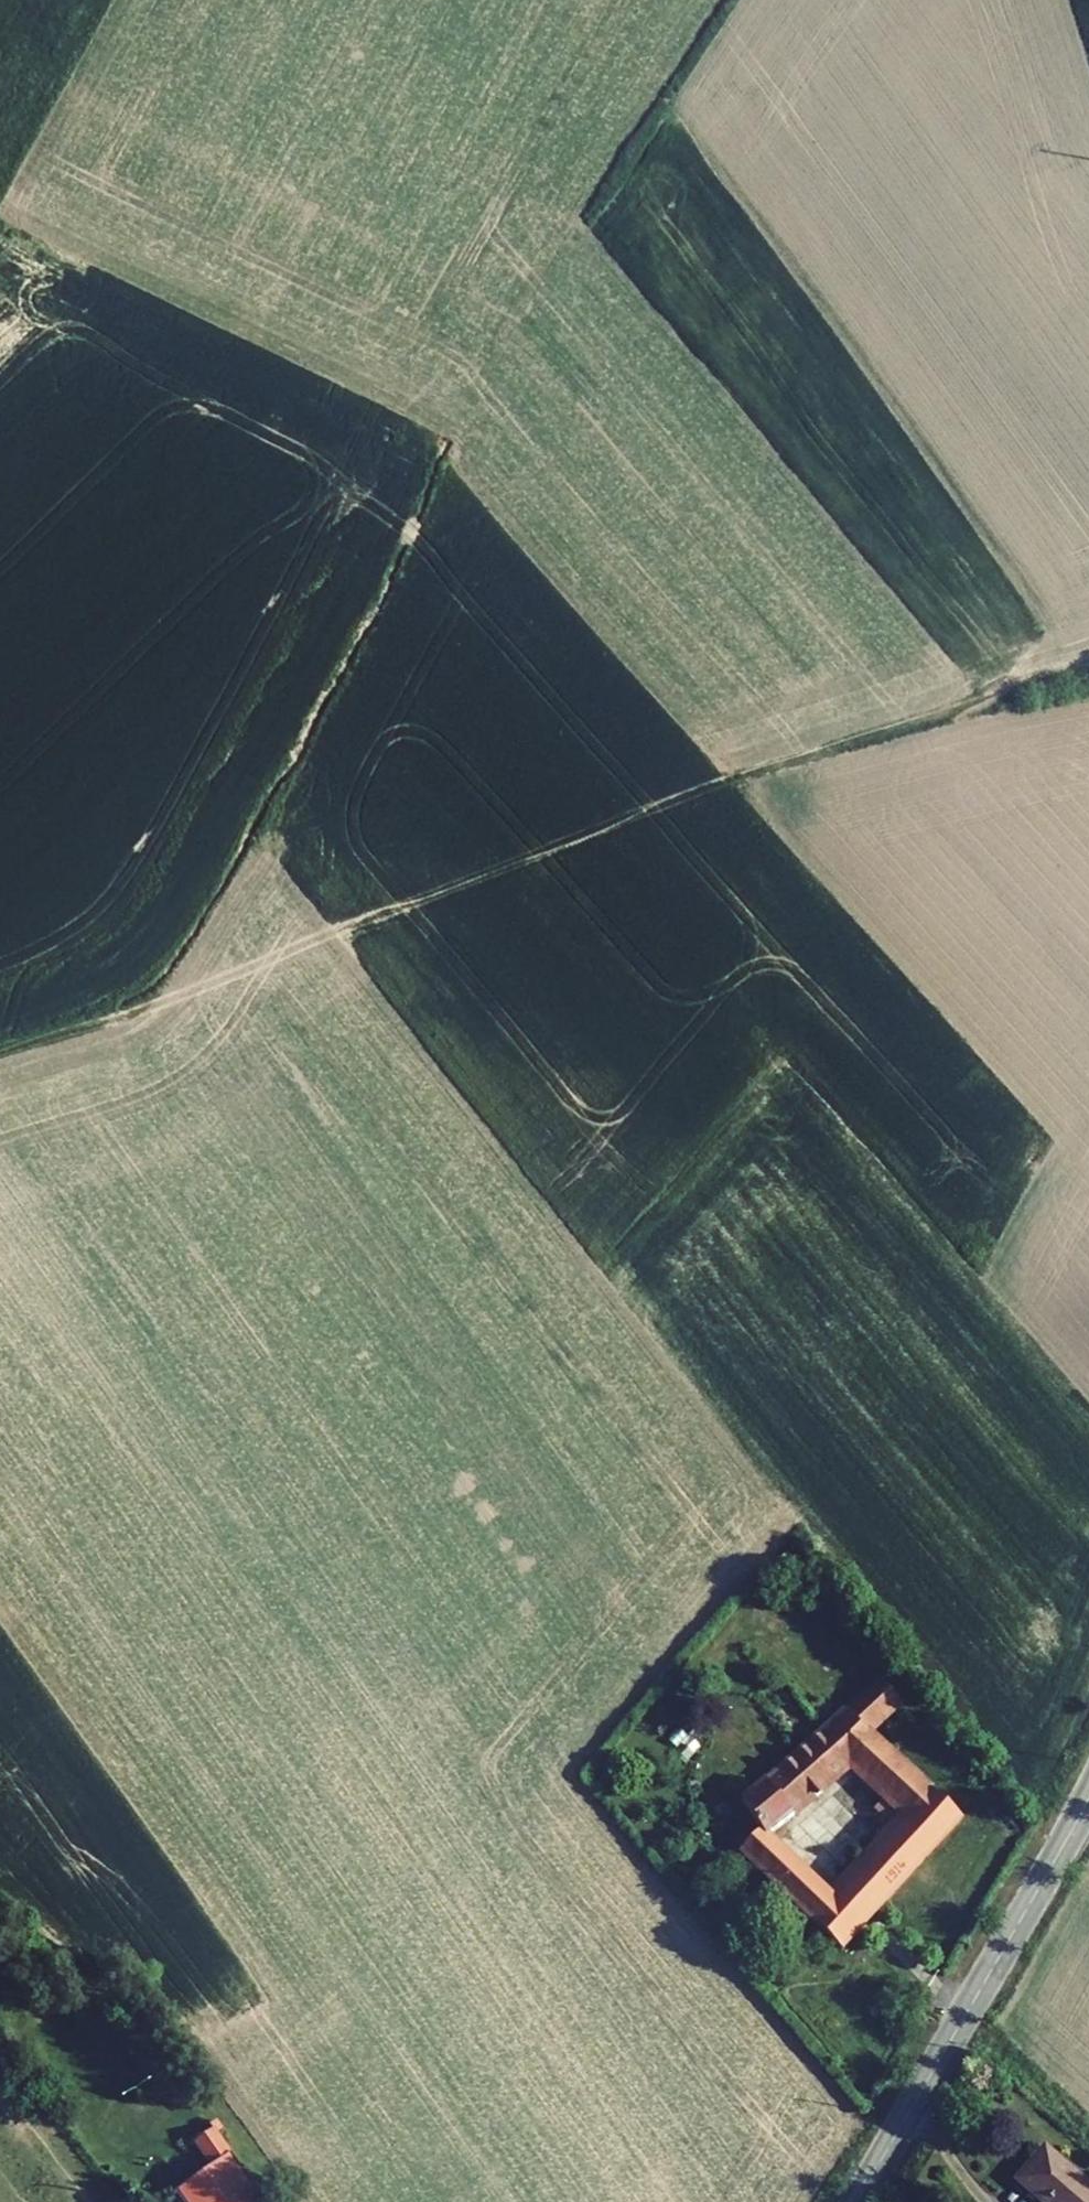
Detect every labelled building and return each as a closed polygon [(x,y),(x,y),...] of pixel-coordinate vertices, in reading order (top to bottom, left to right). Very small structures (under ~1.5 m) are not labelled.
[(867,1656),(834,1685),(860,1708),(890,1681),(867,1656)] [(880,1726),(860,1708),(834,1685),(814,1703),(730,1777),(726,1780),(750,1807),(731,1826),(835,1923),(855,1901),(822,1872),(762,1816),(755,1810),(832,1739),(874,1775),(863,1787),(882,1803),(835,1857),(868,1886),(952,1791),(880,1726)] [(835,1857),(822,1872),(855,1901),(868,1886),(835,1857)] [(215,2134),(221,2129),(215,2120),(209,2125),(215,2133),(197,2146),(212,2167),(175,2193),(181,2201),(263,2201),(215,2134)] [(1042,2125),(1014,2155),(1052,2188),(1040,2201),(1088,2201),(1088,2169),(1042,2125)]
